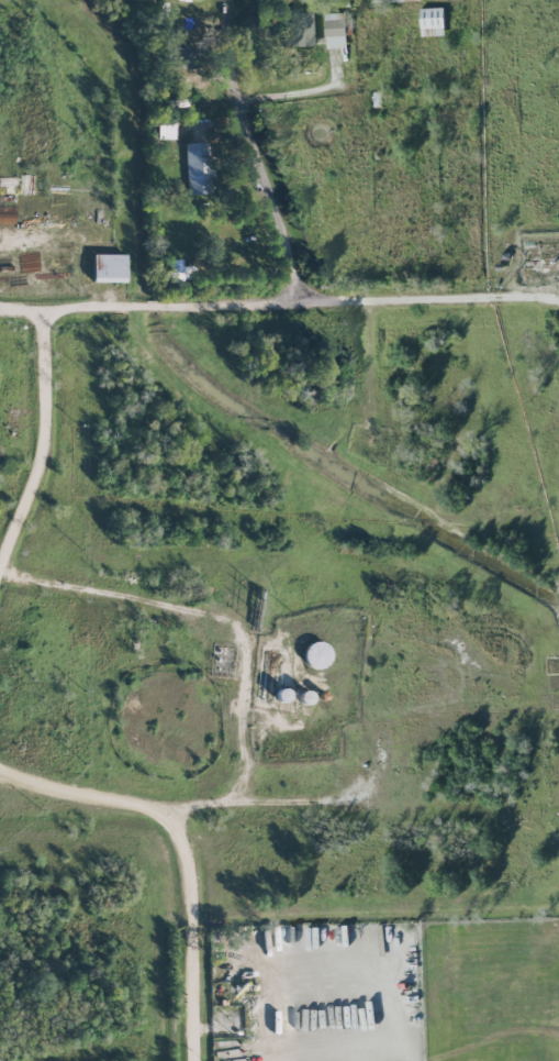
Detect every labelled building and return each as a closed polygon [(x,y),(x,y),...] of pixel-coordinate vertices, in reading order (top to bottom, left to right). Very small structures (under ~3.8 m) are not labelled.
[(445,36),(444,8),(420,9),(421,37),(445,36)] [(316,47),(315,10),(283,10),(284,22),(279,22),(280,48),(316,47)] [(326,14),(327,49),(346,48),(345,13),(326,14)] [(174,139),(174,124),(157,124),(157,139),(174,139)] [(185,143),(187,194),(211,193),(210,142),(185,143)] [(126,254),(93,254),(93,282),(126,282),(126,254)] [(182,260),(167,260),(167,283),(182,283),(182,260)] [(329,667),(330,643),(305,642),(304,666),(329,667)]
